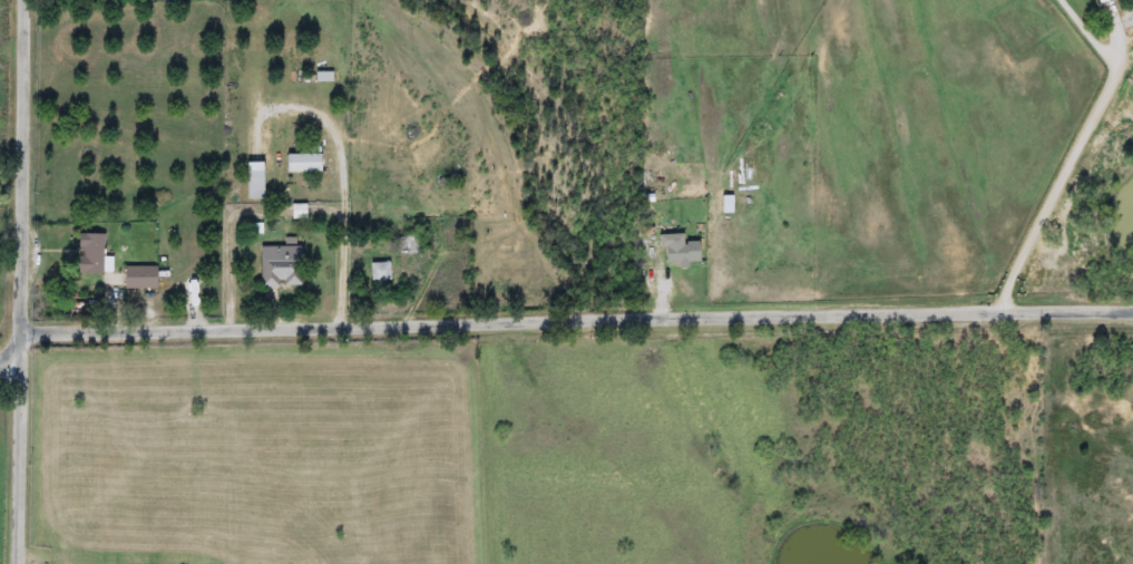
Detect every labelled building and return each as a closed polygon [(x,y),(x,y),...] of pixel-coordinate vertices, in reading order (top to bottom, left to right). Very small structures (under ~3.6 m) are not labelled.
[(284,172),(284,154),(321,154),(321,172),(284,172)] [(261,201),(244,201),(244,169),(261,169),(261,201)] [(104,234),(104,274),(76,274),(76,234),(104,234)] [(417,234),(417,253),(400,253),(400,234),(417,234)] [(696,263),(663,263),(663,243),(696,243),(696,263)] [(300,286),(260,286),(260,256),(300,256),(300,286)] [(370,282),(370,263),(388,263),(388,282),(370,282)] [(156,290),(123,290),(123,268),(156,268),(156,290)]
